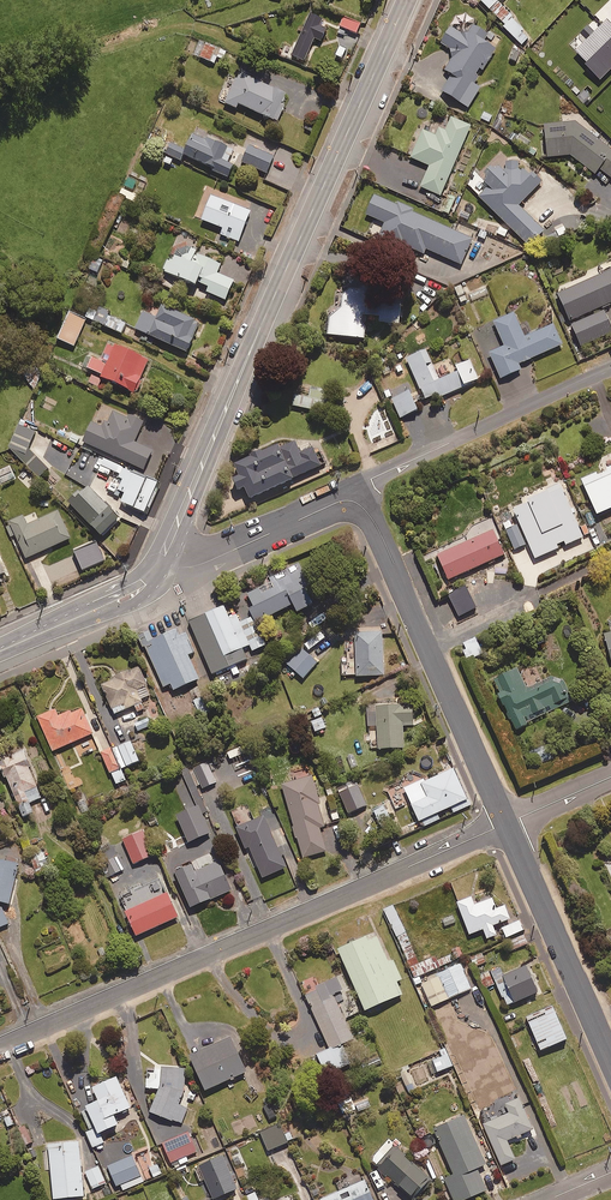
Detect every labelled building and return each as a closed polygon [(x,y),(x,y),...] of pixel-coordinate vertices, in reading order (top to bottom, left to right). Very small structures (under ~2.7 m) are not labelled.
[(496,0),(480,0),(491,12),(499,3),(496,0)] [(323,20),(311,15),(293,56),(306,61),(316,39),(323,42),(328,30),(320,26),(323,20)] [(362,24),(345,18),(341,27),(358,34),(362,24)] [(467,36),(452,27),(441,45),(451,51),(453,60),(446,72),(453,76),(442,93),(470,110),(482,90),(475,86),(480,77),(478,76),(481,70),(483,72),(497,50),(486,43),(489,37),(473,27),(467,36)] [(218,58),(224,61),(226,56),(231,58),(232,55),(206,45),(200,59),(215,65),(218,58)] [(289,98),(240,75),(226,105),(237,111),(239,106),(276,124),(289,98)] [(471,128),(452,120),(447,132),(440,129),(436,137),(423,132),(411,159),(431,168),(422,189),(442,198),(471,128)] [(576,124),(545,126),(547,159),(572,157),(596,176),(600,171),(610,180),(610,151),(576,124)] [(208,141),(207,143),(202,140),(206,133),(199,129),(185,156),(213,170),(212,172),(229,180),(235,169),(222,163),(229,151),(208,141)] [(187,152),(172,145),(167,155),(181,163),(187,152)] [(275,159),(251,148),(244,164),(267,175),(275,159)] [(488,188),(479,198),(530,249),(546,234),(521,208),(544,185),(533,173),(530,176),(523,168),(519,171),(519,164),(506,165),(506,171),(498,169),(491,171),(488,175),(487,182),(485,185),(488,188)] [(473,241),(376,197),(367,216),(386,225),(379,240),(404,251),(406,248),(425,256),(427,251),(462,267),(473,241)] [(252,213),(213,198),(203,223),(223,230),(221,236),(240,244),(252,213)] [(559,237),(567,233),(562,222),(545,230),(549,238),(557,234),(559,237)] [(199,253),(177,243),(163,273),(197,290),(199,285),(210,290),(208,294),(226,303),(235,283),(218,275),(221,267),(198,255),(199,253)] [(559,295),(571,323),(610,305),(610,272),(559,295)] [(462,286),(455,288),(461,305),(468,302),(462,286)] [(369,293),(345,291),(343,312),(331,310),(328,337),(365,341),(369,293)] [(110,314),(99,309),(93,321),(122,336),(127,326),(109,317),(110,314)] [(194,323),(163,309),(158,321),(144,314),(136,331),(188,355),(195,341),(187,338),(194,323)] [(87,320),(71,312),(59,339),(75,347),(87,320)] [(605,312),(572,327),(582,349),(610,335),(610,326),(605,312)] [(380,315),(380,325),(401,326),(401,315),(380,315)] [(526,339),(515,315),(495,324),(505,348),(490,354),(502,381),(522,373),(519,366),(563,347),(553,326),(526,339)] [(150,364),(109,347),(102,364),(91,360),(87,370),(104,378),(102,382),(136,396),(150,364)] [(441,383),(428,353),(408,361),(426,402),(439,396),(440,399),(480,382),(471,362),(457,368),(460,375),(441,383)] [(326,392),(319,391),(318,401),(301,398),(299,409),(323,413),(326,392)] [(418,414),(411,394),(393,401),(401,420),(418,414)] [(144,425),(114,412),(106,430),(93,424),(84,446),(145,472),(153,452),(136,445),(144,425)] [(36,434),(21,428),(10,450),(39,480),(49,471),(29,451),(36,434)] [(397,443),(392,431),(383,435),(385,439),(370,446),(373,453),(397,443)] [(301,456),(296,443),(236,468),(242,481),(235,484),(240,495),(247,492),(251,503),(296,484),(294,481),(323,468),(315,449),(301,456)] [(135,511),(149,480),(105,460),(98,473),(109,478),(111,473),(119,477),(118,480),(122,482),(118,492),(125,496),(121,504),(135,511)] [(581,478),(596,512),(610,506),(610,464),(581,478)] [(149,480),(135,511),(145,516),(159,485),(149,480)] [(517,517),(534,558),(559,547),(557,543),(563,540),(565,545),(583,537),(574,516),(578,514),(564,480),(521,498),(523,503),(511,508),(515,518),(517,517)] [(121,522),(90,489),(82,496),(81,494),(69,505),(102,540),(121,522)] [(71,541),(59,513),(28,527),(24,518),(7,525),(12,537),(15,536),(27,561),(71,541)] [(525,543),(514,518),(502,522),(514,548),(525,543)] [(504,553),(493,529),(437,554),(448,578),(504,553)] [(106,563),(97,545),(75,555),(84,573),(106,563)] [(316,602),(298,562),(258,580),(260,586),(246,592),(251,605),(247,607),(253,621),(293,604),(296,611),(316,602)] [(465,583),(446,592),(458,617),(477,607),(465,583)] [(223,605),(188,620),(210,675),(246,660),(243,649),(249,646),(236,615),(228,617),(223,605)] [(184,631),(178,634),(175,627),(143,642),(163,686),(170,683),(172,689),(198,677),(187,654),(193,651),(184,631)] [(383,673),(381,629),(354,631),(354,640),(346,640),(347,664),(341,664),(342,675),(383,673)] [(317,662),(295,642),(281,658),(303,678),(317,662)] [(149,694),(138,665),(112,675),(113,678),(101,683),(113,712),(134,704),(136,711),(143,708),(139,698),(149,694)] [(527,691),(516,667),(492,678),(515,729),(527,724),(526,721),(568,702),(557,677),(527,691)] [(413,724),(411,702),(366,705),(367,725),(376,724),(378,747),(403,746),(402,724),(413,724)] [(57,715),(54,708),(37,716),(51,750),(92,732),(81,708),(71,712),(70,710),(57,715)] [(150,725),(147,719),(134,724),(137,731),(150,725)] [(138,759),(129,740),(112,748),(121,767),(138,759)] [(525,753),(530,764),(552,754),(547,744),(525,753)] [(109,745),(98,750),(108,771),(118,766),(109,745)] [(41,797),(22,749),(0,757),(0,767),(4,777),(6,776),(21,815),(32,810),(29,802),(41,797)] [(215,782),(207,761),(194,766),(202,787),(215,782)] [(186,766),(169,774),(185,809),(175,814),(188,841),(209,831),(199,810),(205,807),(186,766)] [(469,805),(453,767),(404,788),(418,820),(450,805),(453,812),(469,805)] [(125,779),(121,769),(111,773),(115,783),(125,779)] [(319,801),(311,775),(281,783),(303,857),(327,850),(320,826),(324,825),(317,802),(319,801)] [(392,822),(384,805),(373,810),(380,827),(392,822)] [(281,856),(263,815),(235,827),(244,847),(248,846),(257,866),(281,856)] [(151,855),(141,830),(122,837),(132,863),(151,855)] [(49,868),(41,848),(29,853),(36,873),(49,868)] [(123,869),(116,856),(103,862),(110,875),(123,869)] [(0,859),(0,900),(8,902),(18,863),(0,859)] [(230,889),(218,861),(193,871),(190,862),(174,869),(189,906),(230,889)] [(176,916),(165,892),(124,910),(135,935),(176,916)] [(474,904),(470,896),(456,902),(469,933),(482,928),(486,938),(496,934),(492,924),(509,918),(504,904),(495,908),(491,897),(474,904)] [(418,962),(393,904),(383,908),(414,978),(437,967),(432,956),(418,962)] [(523,929),(519,919),(501,927),(505,937),(523,929)] [(389,960),(376,931),(337,948),(364,1009),(401,993),(396,980),(401,978),(392,958),(389,960)] [(527,943),(523,934),(506,941),(510,950),(527,943)] [(458,945),(450,948),(455,959),(463,956),(458,945)] [(485,961),(481,952),(470,957),(474,966),(485,961)] [(449,953),(436,959),(439,966),(452,960),(449,953)] [(537,992),(526,965),(502,974),(499,967),(491,971),(505,1005),(537,992)] [(494,984),(489,971),(481,974),(486,987),(494,984)] [(448,998),(437,975),(421,983),(431,1006),(448,998)] [(344,1020),(337,1003),(332,993),(341,989),(336,977),(318,985),(314,977),(300,983),(329,1047),(352,1037),(344,1020)] [(353,996),(337,1003),(344,1020),(360,1013),(353,996)] [(566,1038),(552,1005),(526,1017),(540,1049),(566,1038)] [(245,1071),(228,1035),(188,1053),(204,1089),(245,1071)] [(350,1066),(344,1045),(317,1053),(322,1073),(350,1066)] [(445,1047),(439,1050),(441,1055),(432,1058),(437,1071),(452,1066),(445,1047)] [(187,1107),(178,1104),(184,1088),(185,1067),(163,1066),(159,1075),(149,1071),(144,1085),(157,1090),(150,1111),(181,1123),(187,1107)] [(409,1066),(390,1074),(393,1081),(401,1078),(407,1092),(418,1087),(409,1066)] [(99,1131),(116,1123),(112,1114),(129,1106),(116,1075),(91,1086),(97,1099),(84,1104),(94,1128),(85,1132),(92,1147),(103,1142),(99,1131)] [(355,1109),(350,1097),(342,1100),(347,1113),(355,1109)] [(506,1139),(515,1136),(516,1139),(522,1137),(521,1133),(532,1128),(519,1097),(505,1103),(509,1112),(483,1124),(500,1164),(514,1158),(506,1139)] [(464,1114),(432,1127),(453,1174),(444,1178),(453,1199),(461,1199),(486,1189),(476,1167),(485,1163),(464,1114)] [(283,1121),(259,1132),(268,1153),(293,1142),(283,1121)] [(197,1150),(189,1131),(162,1143),(170,1162),(178,1158),(180,1165),(187,1162),(184,1156),(197,1150)] [(369,1159),(413,1199),(418,1199),(434,1182),(388,1139),(369,1159)] [(83,1195),(78,1140),(47,1143),(52,1198),(83,1195)] [(236,1188),(222,1154),(193,1166),(199,1179),(203,1177),(212,1198),(236,1188)] [(143,1181),(132,1155),(107,1165),(115,1185),(121,1183),(123,1189),(143,1181)] [(161,1173),(157,1164),(149,1167),(153,1177),(161,1173)] [(105,1183),(98,1166),(85,1171),(92,1188),(105,1183)] [(364,1179),(320,1199),(373,1199),(364,1179)] [(255,1191),(246,1195),(248,1199),(259,1199),(255,1191)]
